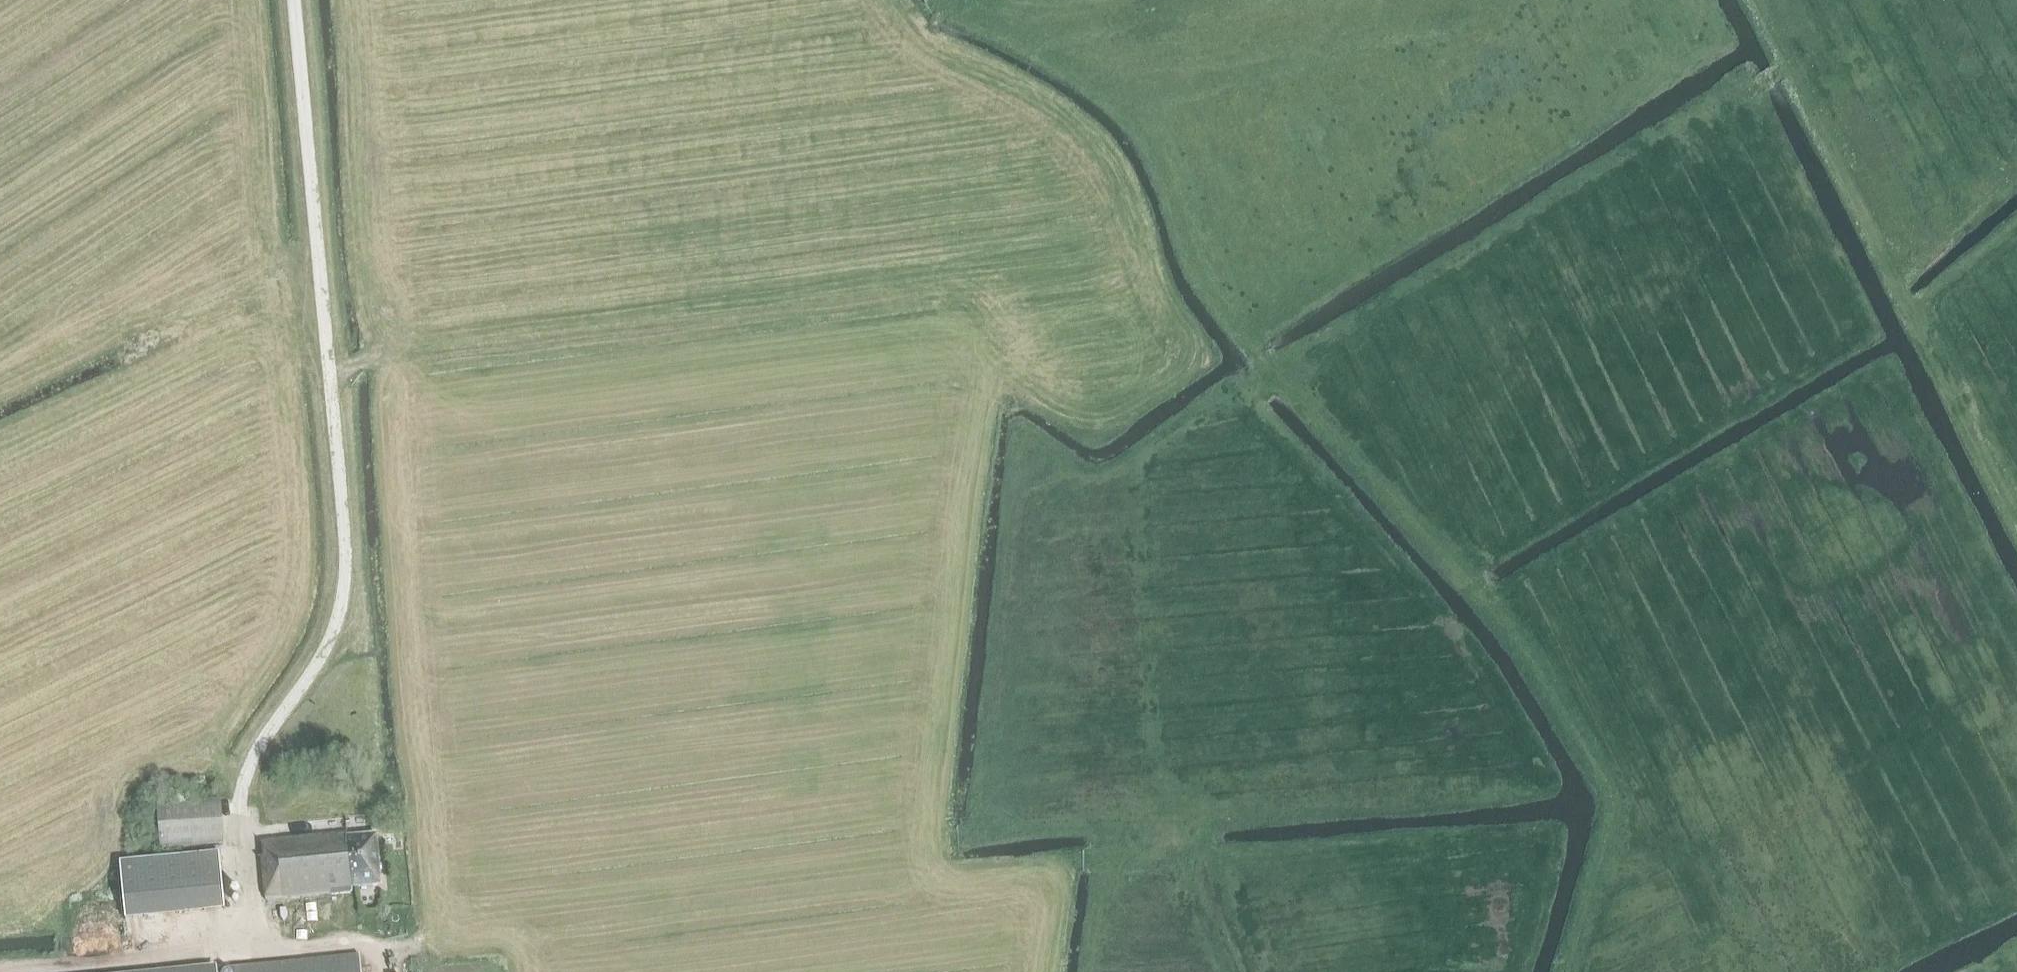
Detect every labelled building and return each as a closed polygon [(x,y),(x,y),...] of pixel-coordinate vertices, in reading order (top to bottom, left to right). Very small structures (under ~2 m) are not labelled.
[(157,805),(159,848),(221,844),(219,801),(157,805)] [(262,859),(267,902),(352,893),(352,892),(384,889),(378,837),(347,840),(347,836),(263,845),(264,859),(262,859)] [(125,919),(226,912),(222,854),(122,860),(125,919)] [(181,971),(363,971),(361,953),(181,971)]
